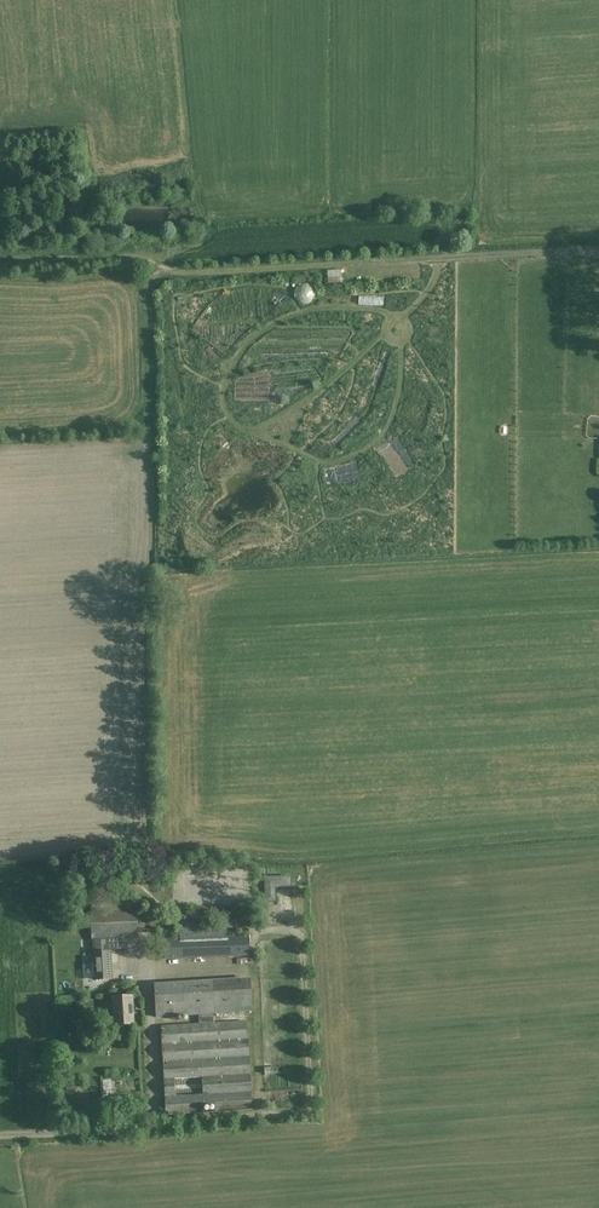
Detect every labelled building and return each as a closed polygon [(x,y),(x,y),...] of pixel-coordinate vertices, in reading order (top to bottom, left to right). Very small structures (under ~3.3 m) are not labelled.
[(265,878),(266,902),(276,901),(276,887),(291,887),(290,876),(265,878)] [(138,938),(137,907),(91,909),(92,944),(94,944),(94,952),(95,980),(112,979),(110,951),(109,951),(108,940),(138,938)] [(179,938),(163,938),(164,959),(249,956),(249,935),(227,936),(227,927),(179,929),(179,938)] [(253,1012),(251,978),(154,984),(157,1017),(253,1012)] [(133,1024),(132,1006),(130,1006),(130,996),(132,996),(131,996),(113,997),(115,1025),(133,1024)] [(248,1021),(161,1026),(167,1115),(253,1110),(248,1021)]
